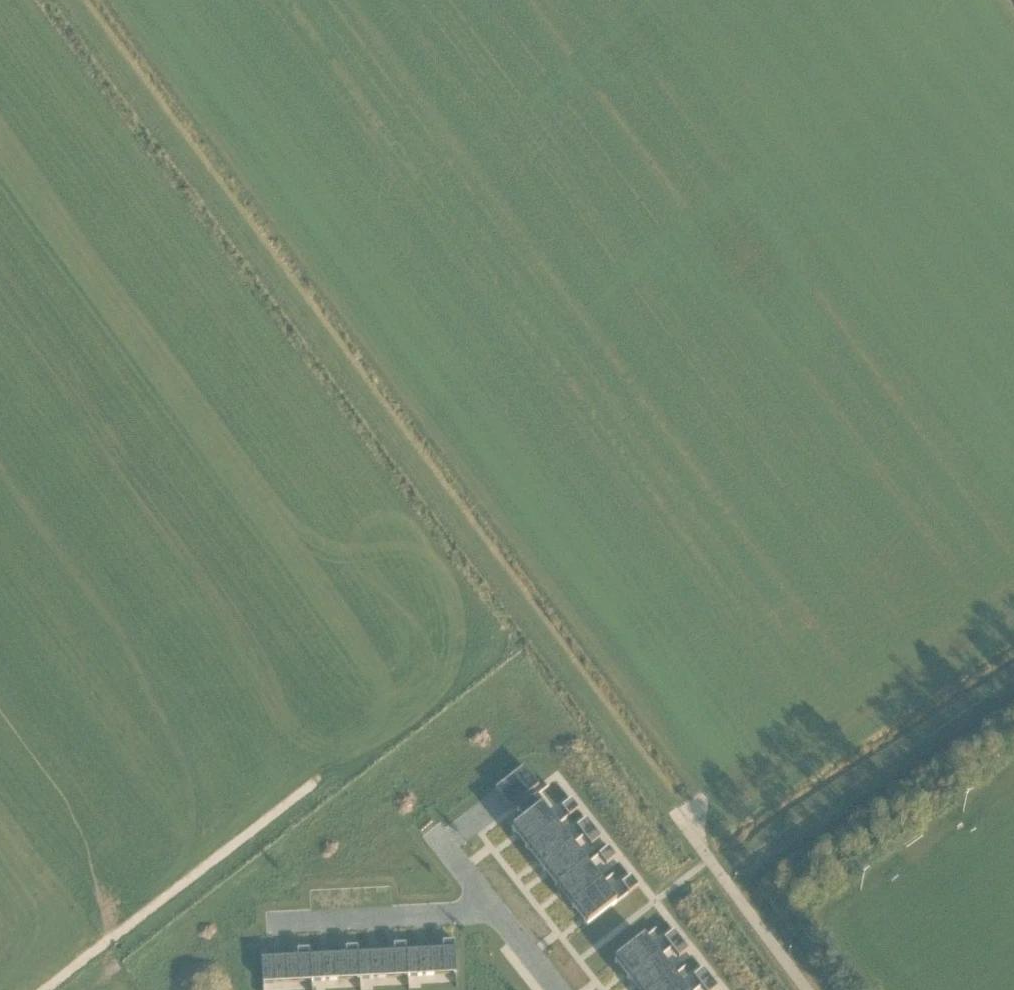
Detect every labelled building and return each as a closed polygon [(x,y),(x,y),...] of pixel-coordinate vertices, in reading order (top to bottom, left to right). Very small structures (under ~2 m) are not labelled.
[(523,769),(495,791),(510,811),(539,789),(538,788),(523,769)] [(524,822),(512,832),(527,851),(556,828),(542,810),(545,807),(537,797),(517,813),(524,822)] [(571,802),(561,809),(569,819),(579,811),(571,802)] [(579,811),(569,819),(576,829),(586,821),(579,811)] [(556,828),(527,851),(542,870),(571,848),(556,828)] [(601,840),(591,848),(598,857),(608,849),(601,840)] [(571,848),(542,870),(557,890),(586,867),(571,848)] [(608,849),(598,857),(606,867),(616,859),(608,849)] [(586,867),(557,890),(571,909),(601,886),(586,867)] [(630,879),(621,886),(629,896),(638,888),(639,888),(631,878),(630,879)] [(601,886),(571,909),(587,928),(616,905),(601,886)] [(673,933),(664,941),(671,950),(681,943),(674,933),(673,933)] [(643,940),(614,963),(629,983),(658,960),(643,940)] [(443,951),(406,953),(407,978),(456,976),(454,943),(442,944),(443,951)] [(681,943),(671,950),(679,960),(688,952),(681,943)] [(394,954),(358,956),(359,981),(407,978),(406,953),(406,946),(394,946),(394,954)] [(346,956),(310,958),(311,983),(359,981),(358,956),(357,948),(345,949),(346,956)] [(298,959),(261,961),(262,986),(311,983),(310,958),(309,951),(297,951),(298,959)] [(629,983),(635,989),(659,989),(673,979),(658,960),(629,983)] [(703,971),(693,978),(701,988),(710,980),(703,971)] [(659,989),(682,989),(673,979),(659,989)] [(701,988),(702,989),(717,989),(718,989),(710,980),(701,988)]
